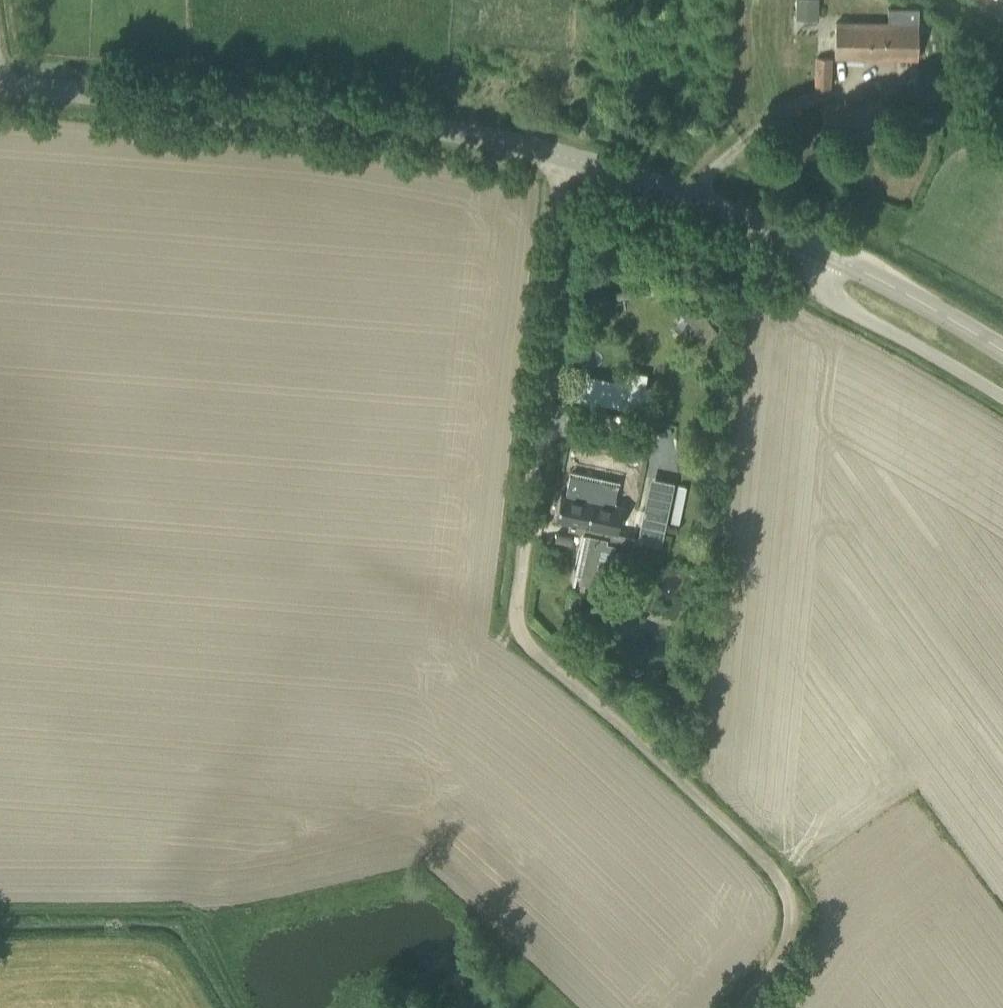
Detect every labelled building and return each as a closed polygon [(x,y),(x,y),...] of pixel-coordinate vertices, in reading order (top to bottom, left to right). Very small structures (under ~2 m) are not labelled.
[(797,18),(820,18),(820,0),(798,0),(797,18)] [(835,23),(834,56),(917,57),(918,14),(890,13),(890,23),(835,23)] [(830,57),(816,57),(816,90),(830,90),(830,57)] [(567,383),(565,407),(636,414),(638,389),(567,383)] [(623,505),(561,492),(556,519),(586,525),(585,531),(583,531),(573,581),(575,582),(577,571),(599,576),(609,530),(617,532),(623,505)] [(667,514),(644,510),(639,533),(663,538),(667,514)]
